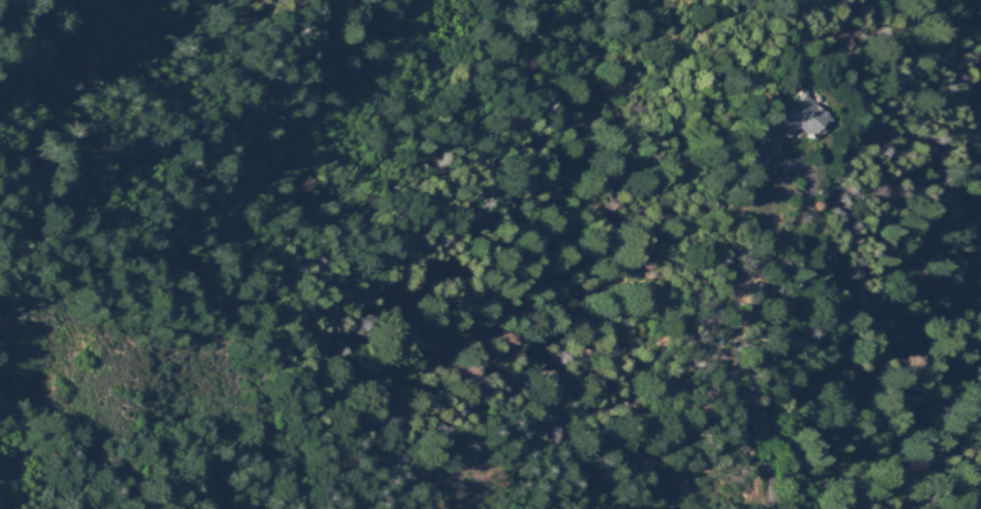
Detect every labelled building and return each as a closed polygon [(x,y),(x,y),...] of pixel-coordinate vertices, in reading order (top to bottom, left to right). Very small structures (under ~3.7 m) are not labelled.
[(815,142),(799,128),(789,139),(774,124),(785,112),(786,113),(801,96),(805,91),(808,94),(807,97),(825,113),(827,112),(830,115),(830,117),(834,121),(826,129),(827,131),(824,135),(821,135),(815,142)]
